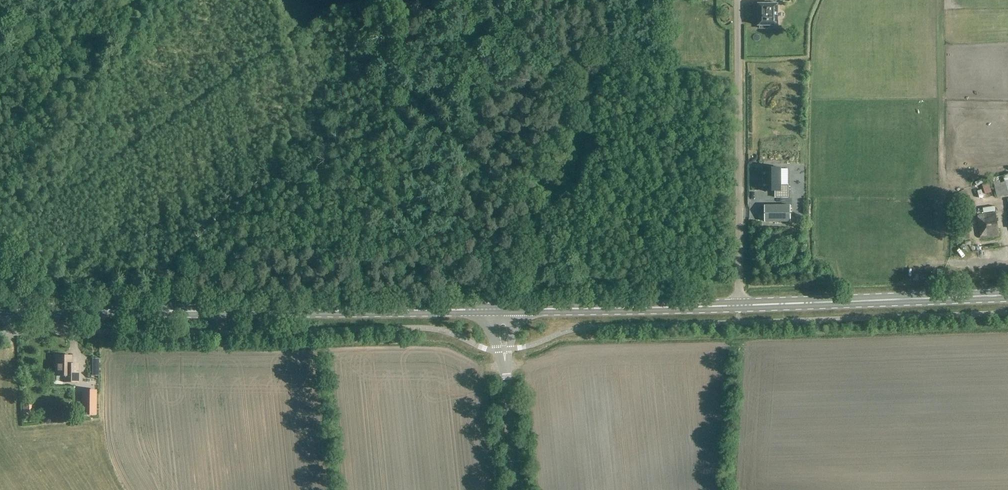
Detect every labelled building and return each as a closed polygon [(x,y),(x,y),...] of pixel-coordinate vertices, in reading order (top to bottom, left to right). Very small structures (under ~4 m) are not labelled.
[(758,3),(758,18),(758,26),(760,26),(759,29),(769,29),(769,26),(778,26),(778,3),(758,3)] [(781,168),(763,168),(763,191),(775,191),(775,197),(788,197),(788,185),(781,185),(781,168)] [(992,178),(997,198),(1007,195),(1007,173),(992,178)] [(982,184),(985,194),(991,192),(988,183),(982,184)] [(790,205),(765,205),(765,222),(790,221),(790,205)] [(996,213),(978,215),(978,221),(980,238),(999,235),(996,213)] [(71,356),(56,356),(56,376),(62,376),(62,382),(78,382),(78,368),(71,368),(71,356)] [(81,415),(96,415),(97,390),(81,390),(81,415)] [(23,413),(32,411),(29,400),(21,402),(23,413)]
